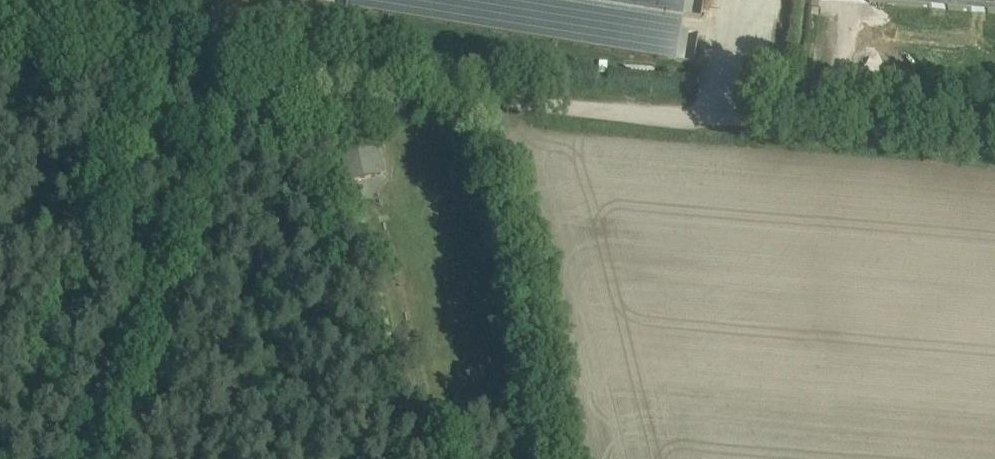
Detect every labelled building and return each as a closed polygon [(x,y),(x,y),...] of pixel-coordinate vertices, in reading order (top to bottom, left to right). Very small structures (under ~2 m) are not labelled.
[(869,3),(994,14),(994,0),(869,0),(869,3)] [(347,181),(363,178),(382,173),(375,143),(356,148),(340,152),(347,181)]
